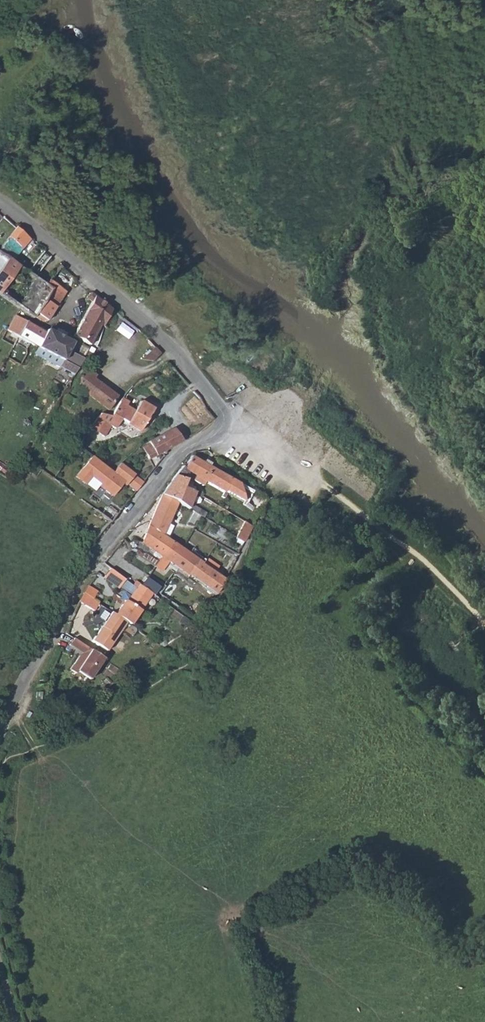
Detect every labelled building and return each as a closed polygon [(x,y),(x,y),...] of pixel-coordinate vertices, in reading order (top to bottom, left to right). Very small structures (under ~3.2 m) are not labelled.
[(30,240),(16,227),(0,245),(0,254),(5,258),(16,244),(22,248),(30,240)] [(43,251),(26,272),(34,278),(50,257),(43,251)] [(5,258),(0,265),(0,289),(17,266),(5,258)] [(52,277),(65,287),(73,276),(60,266),(52,277)] [(32,318),(35,313),(50,290),(44,285),(36,279),(17,308),(32,318)] [(48,280),(44,285),(50,290),(35,313),(46,320),(64,293),(48,280)] [(85,298),(90,303),(90,302),(94,296),(90,292),(85,298)] [(100,324),(102,326),(103,326),(111,309),(109,307),(108,308),(104,304),(100,301),(94,296),(90,302),(90,303),(81,320),(72,337),(89,345),(89,344),(91,341),(96,331),(100,324)] [(127,343),(137,329),(111,309),(103,326),(102,326),(99,337),(104,338),(107,329),(119,337),(122,339),(127,343)] [(39,351),(76,370),(82,359),(75,355),(71,353),(74,347),(69,344),(69,343),(62,340),(65,334),(55,329),(52,334),(44,330),(43,333),(15,317),(6,331),(39,351)] [(146,348),(151,343),(147,339),(146,338),(141,344),(146,348)] [(80,345),(75,355),(82,359),(85,353),(87,350),(87,348),(80,345)] [(156,349),(144,360),(151,361),(160,353),(156,349)] [(95,376),(82,368),(74,385),(85,393),(105,408),(109,411),(118,397),(94,379),(95,376)] [(129,407),(121,403),(111,416),(109,416),(101,414),(91,429),(104,437),(110,427),(115,429),(120,419),(126,423),(126,424),(140,432),(153,409),(140,401),(134,410),(129,407)] [(154,456),(172,446),(182,441),(172,429),(147,443),(148,446),(142,450),(145,455),(147,460),(154,456)] [(89,455),(72,477),(83,486),(90,480),(110,497),(123,482),(135,491),(142,482),(118,463),(111,472),(89,455)] [(185,466),(184,468),(189,470),(192,472),(204,480),(224,492),(230,480),(207,466),(202,463),(190,456),(189,457),(185,466)] [(36,478),(41,470),(25,460),(19,470),(29,476),(30,474),(36,478)] [(184,478),(186,475),(189,470),(184,468),(182,466),(182,467),(174,476),(162,495),(173,501),(199,516),(202,512),(187,503),(191,491),(185,488),(180,484),(184,478)] [(192,472),(189,477),(195,481),(201,485),(204,480),(192,472)] [(189,482),(184,478),(180,484),(185,488),(189,482)] [(240,484),(230,480),(224,492),(245,501),(240,484)] [(167,522),(173,501),(162,495),(141,544),(159,557),(170,542),(161,536),(167,522)] [(243,522),(235,537),(243,542),(251,527),(243,522)] [(176,574),(183,578),(195,561),(202,565),(205,560),(193,552),(190,556),(181,550),(170,542),(159,557),(166,561),(173,566),(171,569),(176,573),(176,574)] [(121,567),(108,557),(102,563),(103,564),(109,569),(116,574),(121,567)] [(159,557),(152,566),(159,571),(166,561),(159,557)] [(209,563),(205,560),(202,565),(195,561),(183,578),(192,585),(195,582),(214,595),(224,581),(210,570),(211,567),(207,565),(209,563)] [(121,606),(114,616),(125,623),(128,625),(150,593),(138,585),(135,589),(131,585),(116,574),(109,569),(103,577),(117,588),(118,587),(130,597),(125,603),(123,607),(121,606)] [(135,580),(131,585),(135,589),(138,585),(139,583),(135,580)] [(164,589),(160,586),(159,585),(152,595),(158,598),(164,589)] [(86,587),(82,594),(88,598),(93,592),(86,587)] [(88,598),(82,594),(78,603),(78,604),(92,610),(97,604),(88,598)] [(114,616),(110,613),(91,642),(106,652),(125,623),(114,616)] [(90,678),(103,659),(67,636),(62,643),(79,655),(85,659),(83,661),(77,658),(70,669),(76,672),(77,670),(90,678)]
